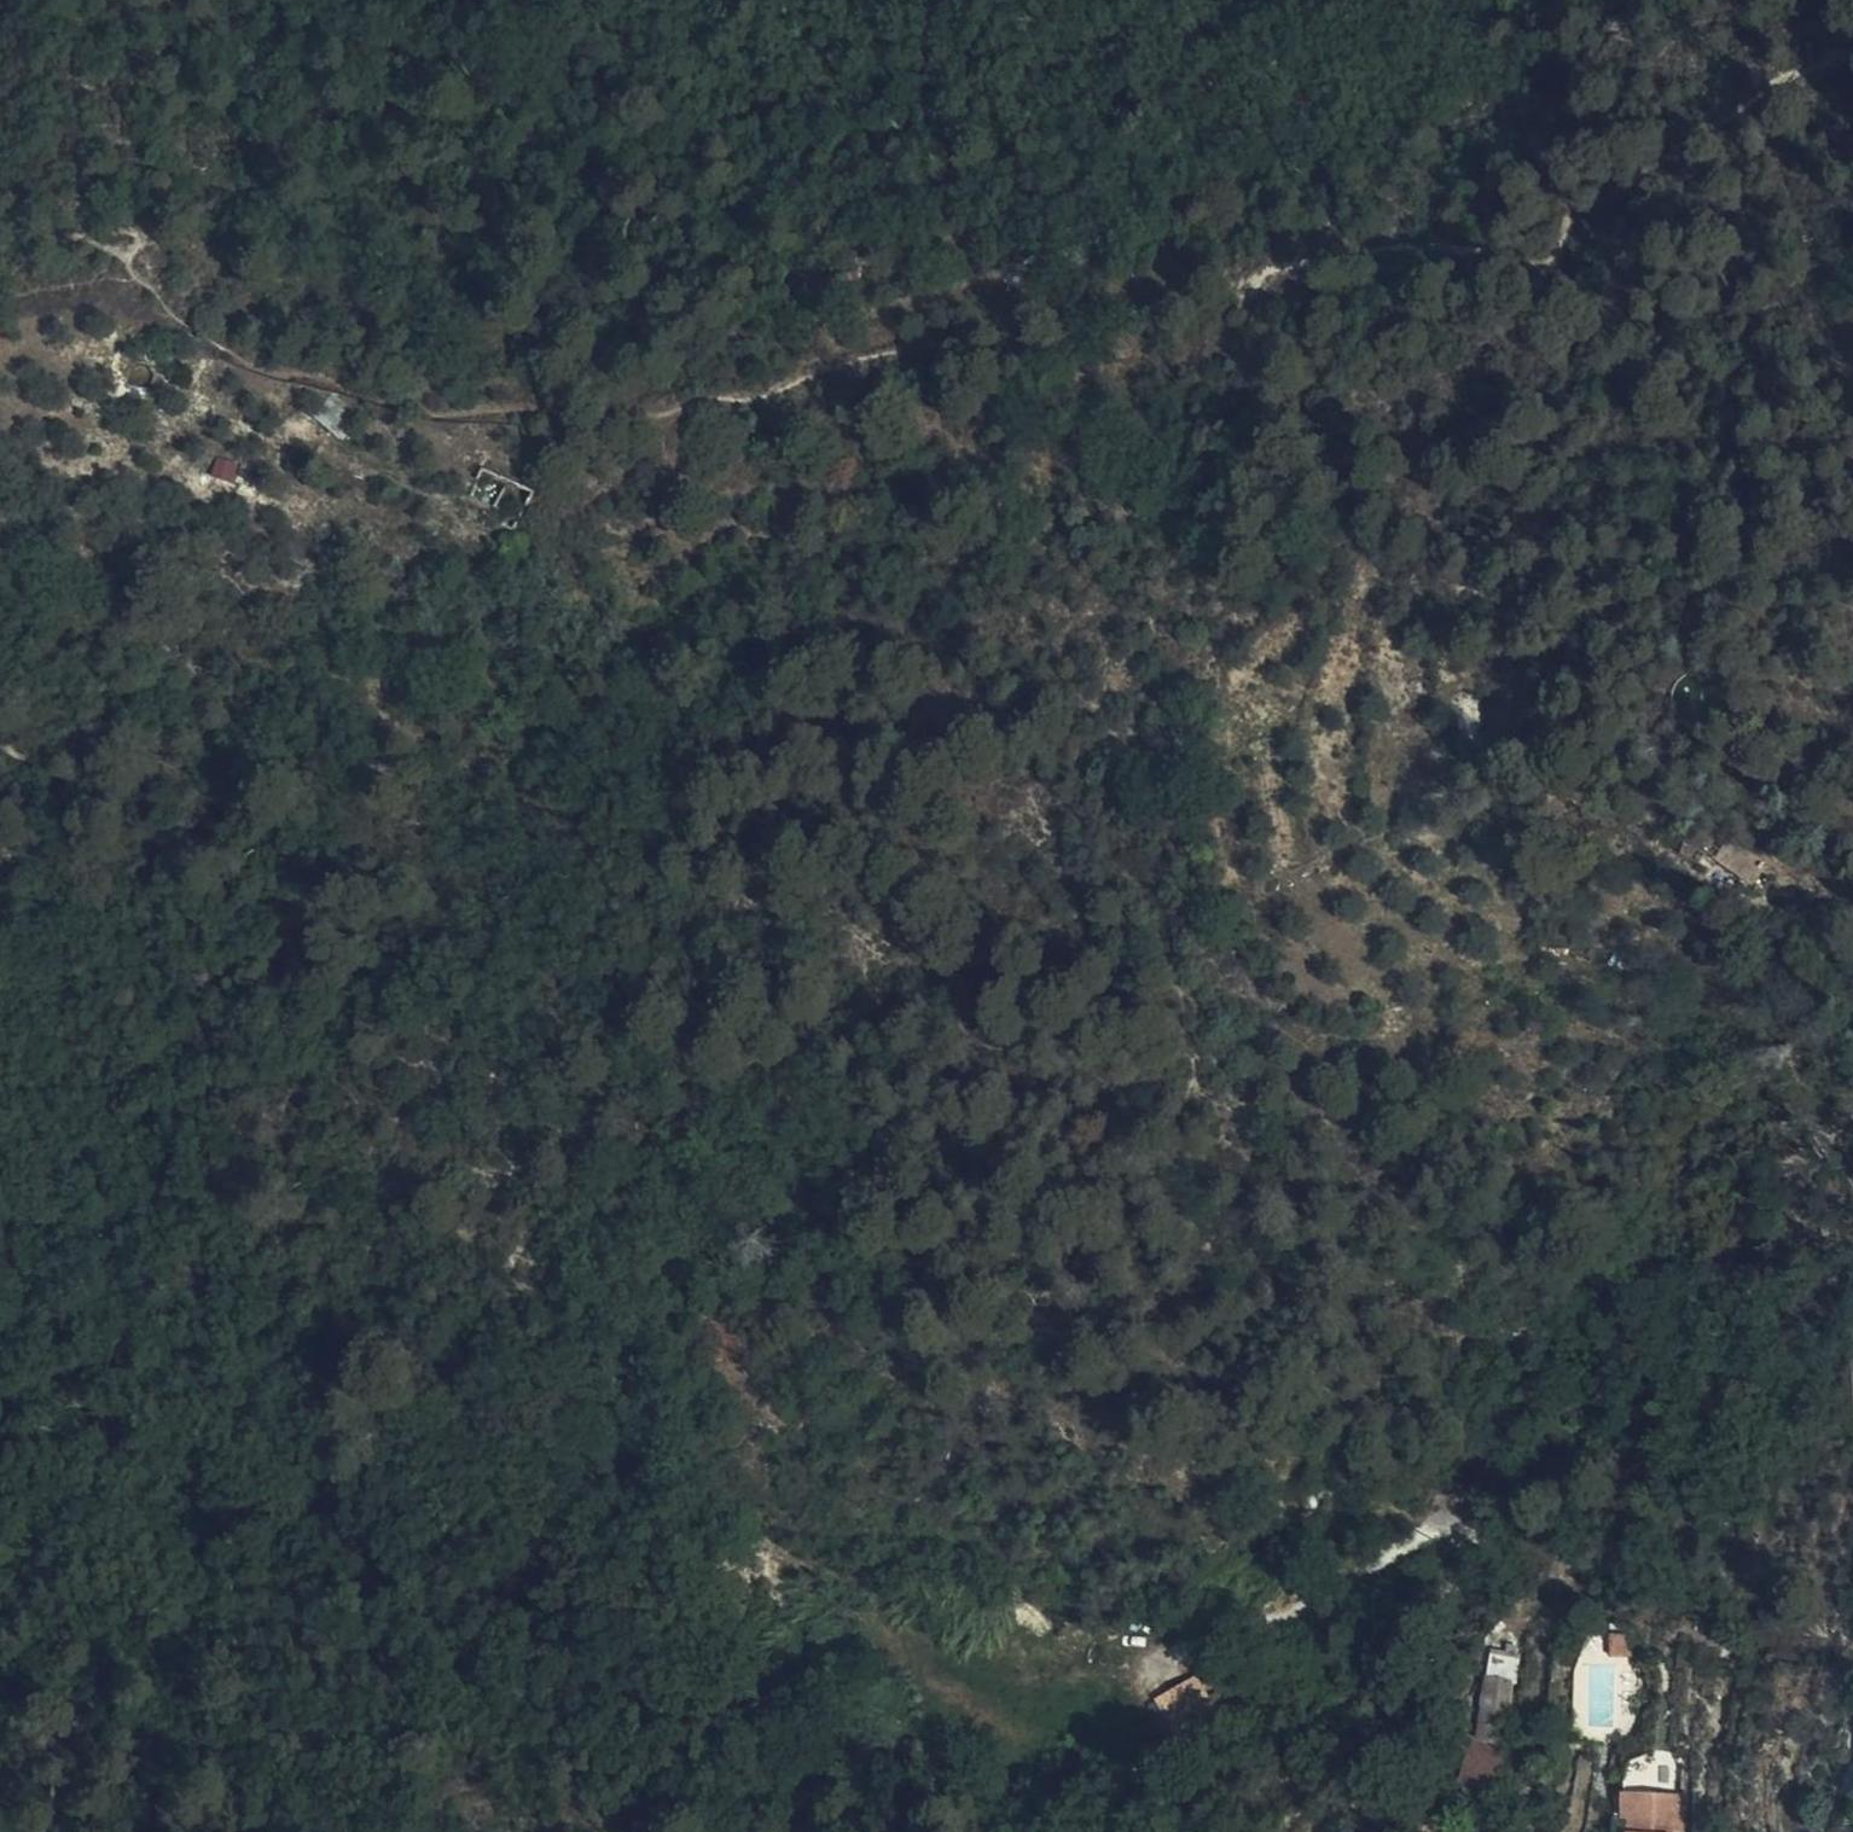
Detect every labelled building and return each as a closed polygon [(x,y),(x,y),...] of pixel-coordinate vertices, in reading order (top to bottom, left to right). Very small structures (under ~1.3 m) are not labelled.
[(548,486),(540,482),(496,462),(485,482),(493,487),(490,497),(532,516),(548,486)] [(1650,1630),(1628,1632),(1630,1653),(1652,1650),(1650,1630)] [(1511,1670),(1546,1658),(1549,1645),(1535,1641),(1532,1651),(1516,1649),(1511,1670)] [(1488,1762),(1482,1786),(1514,1794),(1528,1741),(1523,1741),(1536,1682),(1542,1678),(1546,1658),(1511,1670),(1488,1762)] [(1155,1697),(1180,1741),(1225,1716),(1200,1671),(1155,1697)] [(1645,1790),(1645,1813),(1651,1813),(1675,1814),(1675,1791),(1645,1790)] [(1691,1825),(1704,1826),(1704,1790),(1675,1791),(1675,1814),(1651,1813),(1650,1831),(1691,1831),(1691,1825)]
